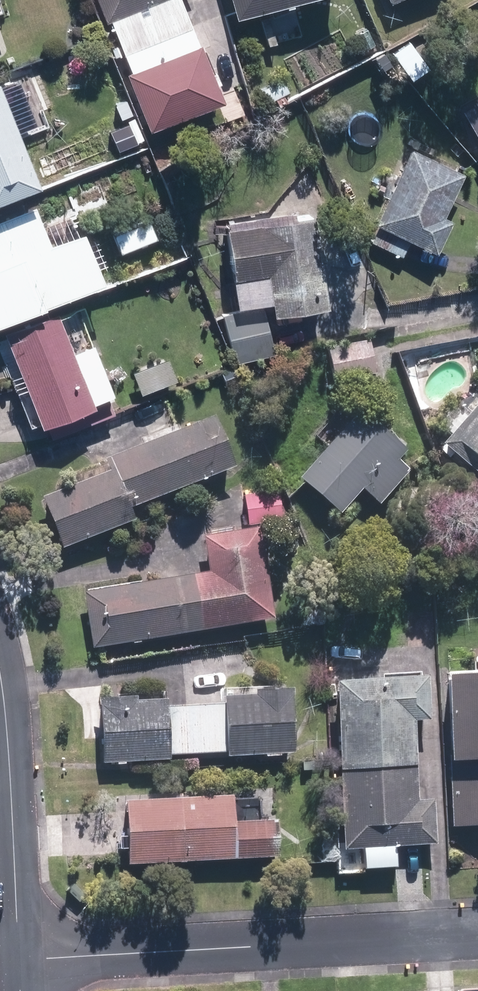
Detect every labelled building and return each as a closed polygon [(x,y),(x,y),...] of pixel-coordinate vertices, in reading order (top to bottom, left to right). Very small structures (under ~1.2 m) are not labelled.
[(104,25),(109,22),(119,47),(112,51),(115,60),(123,57),(191,29),(179,0),(94,0),(104,25)] [(235,20),(307,0),(229,0),(235,20)] [(191,29),(123,57),(130,75),(124,77),(146,132),(220,102),(191,29)] [(354,35),(362,51),(374,46),(366,29),(354,35)] [(38,188),(0,93),(0,203),(38,188)] [(477,145),(477,103),(461,113),(477,145)] [(378,228),(370,244),(400,258),(408,242),(434,254),(450,221),(443,218),(463,175),(410,150),(374,226),(378,228)] [(39,170),(43,180),(58,175),(54,164),(39,170)] [(103,285),(83,234),(49,248),(36,213),(35,209),(0,223),(0,325),(103,285)] [(312,218),(225,230),(236,308),(270,303),(272,316),(325,309),(312,218)] [(233,359),(270,351),(270,348),(261,307),(233,313),(223,315),(233,359)] [(3,335),(39,429),(46,426),(92,408),(90,404),(110,397),(90,346),(71,354),(56,315),(3,335)] [(130,373),(139,396),(165,386),(156,364),(130,373)] [(440,451),(477,482),(477,407),(440,451)] [(297,481),(338,518),(360,493),(378,509),(417,464),(359,412),(297,481)] [(109,474),(41,501),(61,551),(133,523),(145,518),(141,507),(233,471),(213,419),(104,462),(109,474)] [(247,502),(251,531),(284,526),(279,497),(247,502)] [(187,579),(195,635),(272,624),(258,532),(202,540),(208,576),(187,579)] [(93,650),(195,635),(187,579),(85,595),(93,650)] [(449,826),(477,824),(477,673),(439,675),(443,759),(445,759),(449,826)] [(425,682),(335,687),(339,770),(416,765),(414,725),(427,725),(425,682)] [(254,698),(222,700),(223,707),(194,709),(197,756),(225,754),(225,760),(294,757),(290,692),(253,694),(254,698)] [(194,709),(166,710),(166,703),(136,704),(135,701),(98,703),(102,766),(102,767),(169,763),(168,757),(197,756),(194,709)] [(432,804),(418,805),(416,765),(339,770),(344,853),(435,847),(432,804)] [(123,805),(127,868),(276,861),(274,824),(234,826),(232,799),(123,805)]
